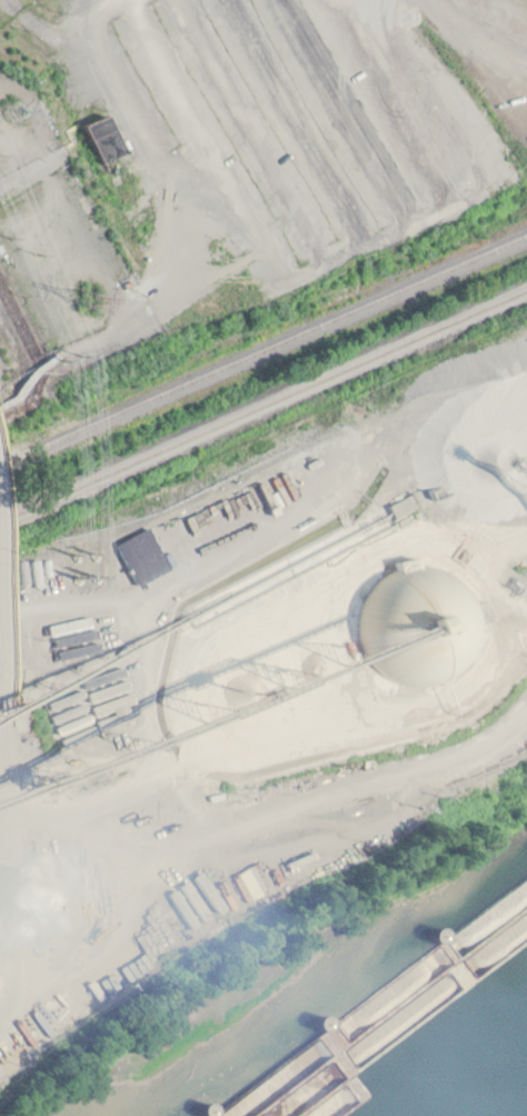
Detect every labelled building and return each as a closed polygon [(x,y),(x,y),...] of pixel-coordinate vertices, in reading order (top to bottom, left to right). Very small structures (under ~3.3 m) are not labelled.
[(84,123),(101,161),(129,148),(112,110),(84,123)] [(304,502),(300,492),(314,486),(300,452),(291,456),(296,466),(287,470),(284,464),(253,477),(270,517),(304,502)] [(231,482),(252,524),(232,534),(212,492),(231,482)] [(386,504),(393,516),(416,503),(409,491),(386,504)] [(205,494),(226,535),(206,545),(186,504),(205,494)] [(145,522),(166,562),(146,572),(126,532),(145,522)] [(367,649),(359,631),(357,612),(361,594),(370,578),(385,565),(402,558),(422,557),(443,562),(458,575),(470,590),(476,610),(474,630),(466,648),(453,664),(435,672),(416,676),(397,672),(380,664),(367,649)] [(343,855),(335,857),(333,846),(319,849),(322,867),(344,862),(343,855)] [(169,891),(194,926),(211,914),(186,879),(169,891)] [(31,1051),(19,1033),(0,1045),(0,1071),(31,1051)]
